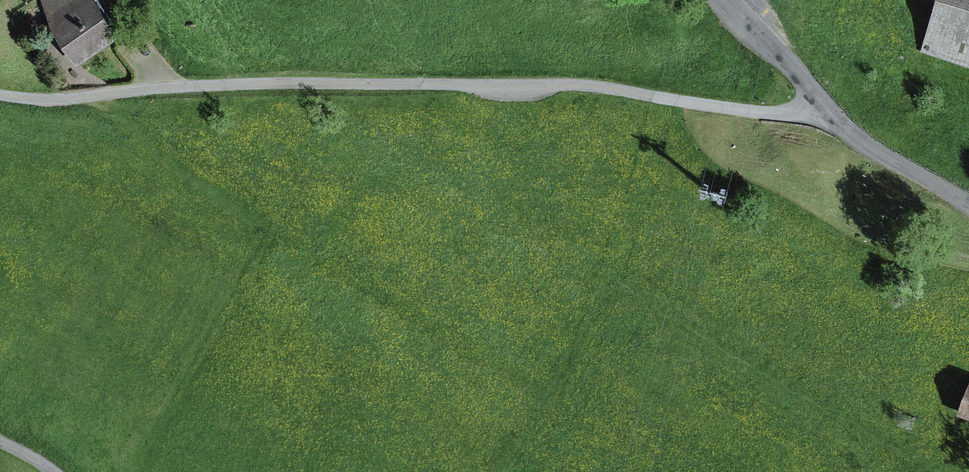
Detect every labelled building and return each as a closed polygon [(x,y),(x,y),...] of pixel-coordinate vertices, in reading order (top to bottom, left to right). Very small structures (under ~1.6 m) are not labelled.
[(51,19),(81,64),(124,32),(102,0),(43,0),(51,19)] [(923,50),(968,65),(968,0),(940,0),(923,50)] [(960,412),(968,415),(968,391),(960,412)]
